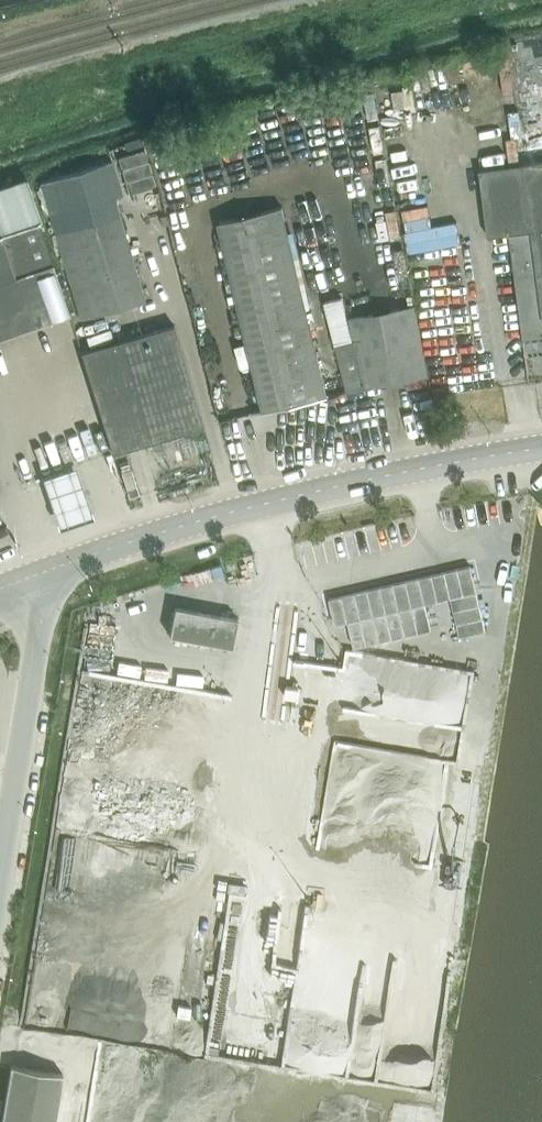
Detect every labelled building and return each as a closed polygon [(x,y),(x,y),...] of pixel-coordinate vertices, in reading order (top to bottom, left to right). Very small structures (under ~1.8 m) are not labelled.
[(144,149),(118,157),(130,193),(156,185),(144,149)] [(82,319),(94,315),(144,300),(114,198),(122,195),(112,161),(41,182),(82,319)] [(541,336),(541,161),(479,170),(488,235),(509,232),(523,338),(541,336)] [(0,187),(0,337),(70,313),(71,312),(39,222),(42,221),(27,178),(0,187)] [(299,402),(327,396),(329,395),(328,393),(327,394),(282,206),(219,221),(264,409),(251,412),(251,414),(282,407),(280,400),(298,396),(299,402)] [(346,391),(362,388),(362,387),(427,375),(414,306),(346,318),(342,297),(326,301),(336,343),(334,344),(335,346),(337,345),(348,388),(346,389),(346,391)] [(112,453),(201,426),(203,426),(173,325),(82,352),(112,453)] [(77,465),(42,477),(48,495),(59,528),(94,516),(83,483),(77,465)] [(493,625),(499,568),(444,562),(437,619),(493,625)] [(232,647),(237,618),(175,606),(169,635),(232,647)] [(486,673),(492,631),(460,627),(458,643),(482,647),(481,655),(452,650),(449,668),(486,673)] [(457,688),(458,677),(439,675),(438,686),(457,688)] [(62,1073),(10,1065),(1,1121),(54,1121),(62,1073)]
